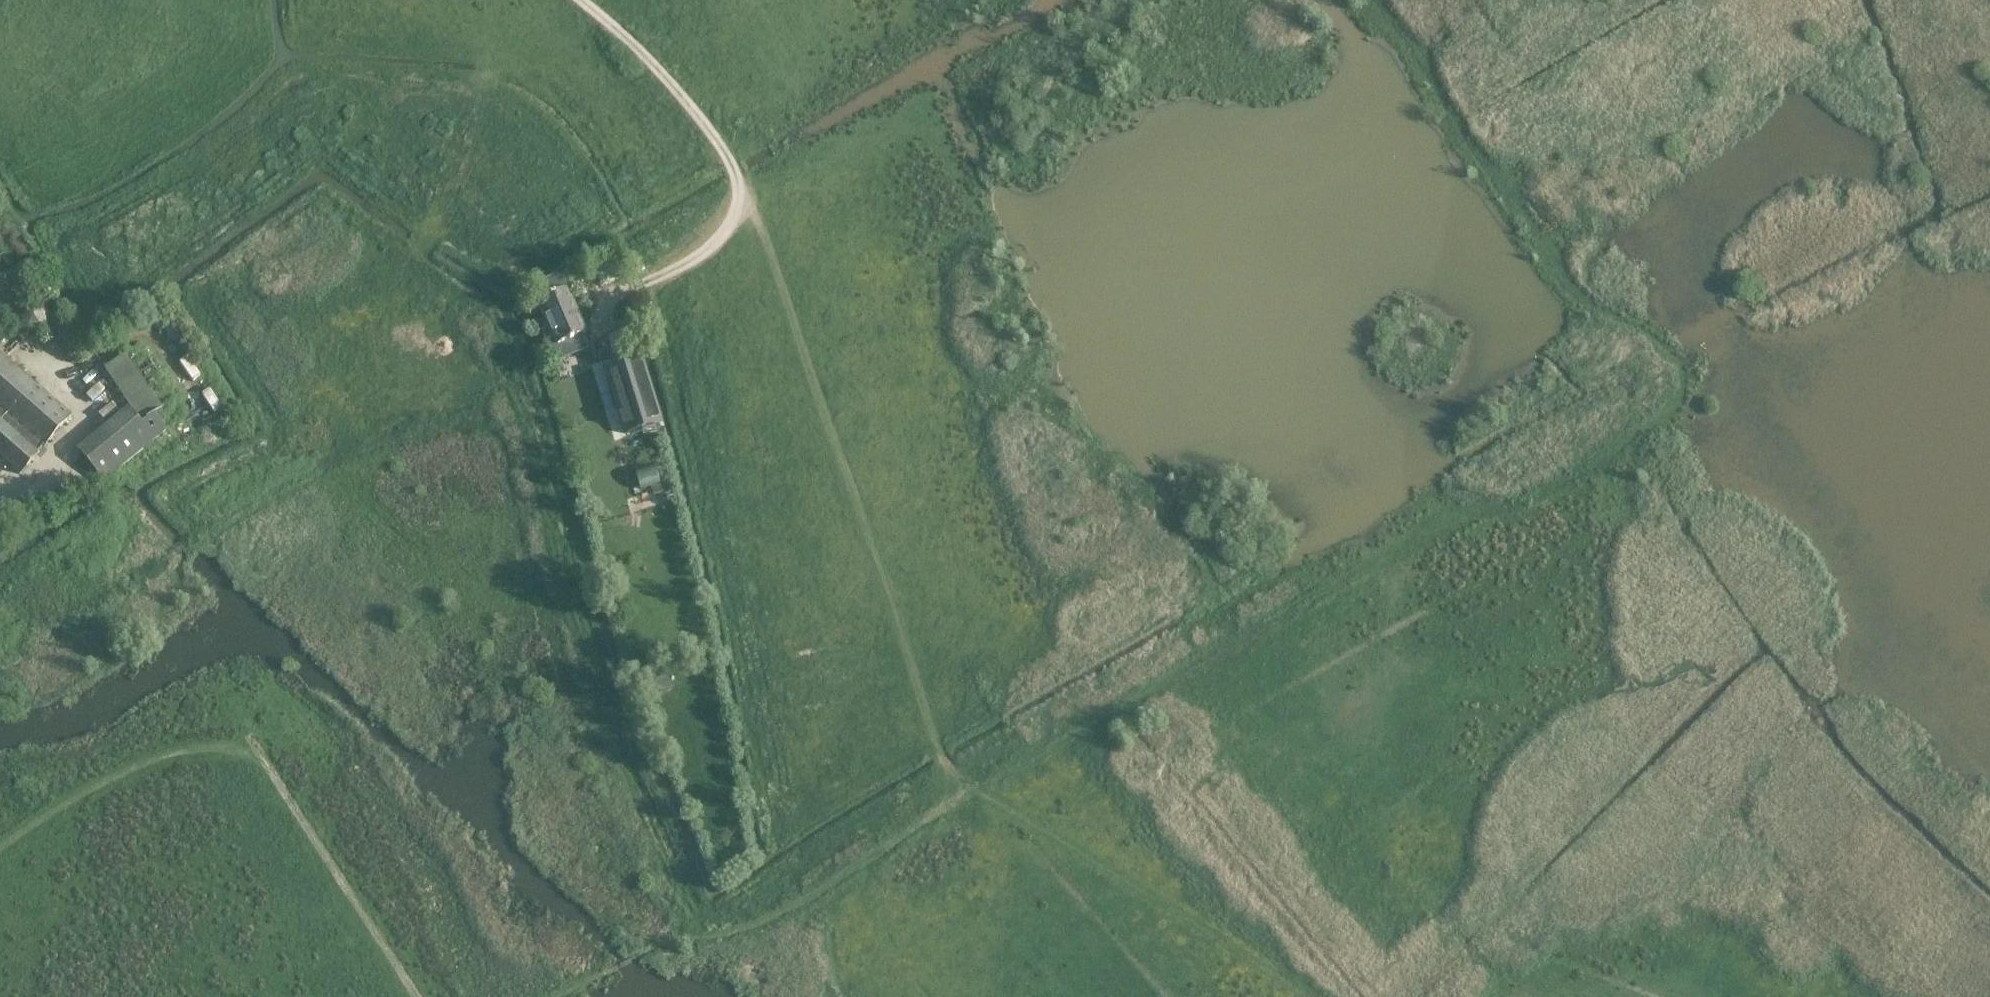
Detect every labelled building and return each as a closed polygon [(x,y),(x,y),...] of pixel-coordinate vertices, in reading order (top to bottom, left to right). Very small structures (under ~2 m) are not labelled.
[(546,301),(541,302),(539,303),(556,345),(561,343),(579,336),(584,334),(568,293),(563,294),(559,285),(542,291),(546,301)] [(105,369),(125,401),(130,408),(80,450),(105,481),(166,430),(153,415),(175,401),(140,346),(105,369)] [(0,420),(0,456),(21,474),(39,454),(38,453),(42,448),(43,449),(71,416),(38,387),(0,354),(0,411),(18,426),(13,431),(0,420)] [(641,357),(605,369),(626,435),(662,424),(641,357)]
